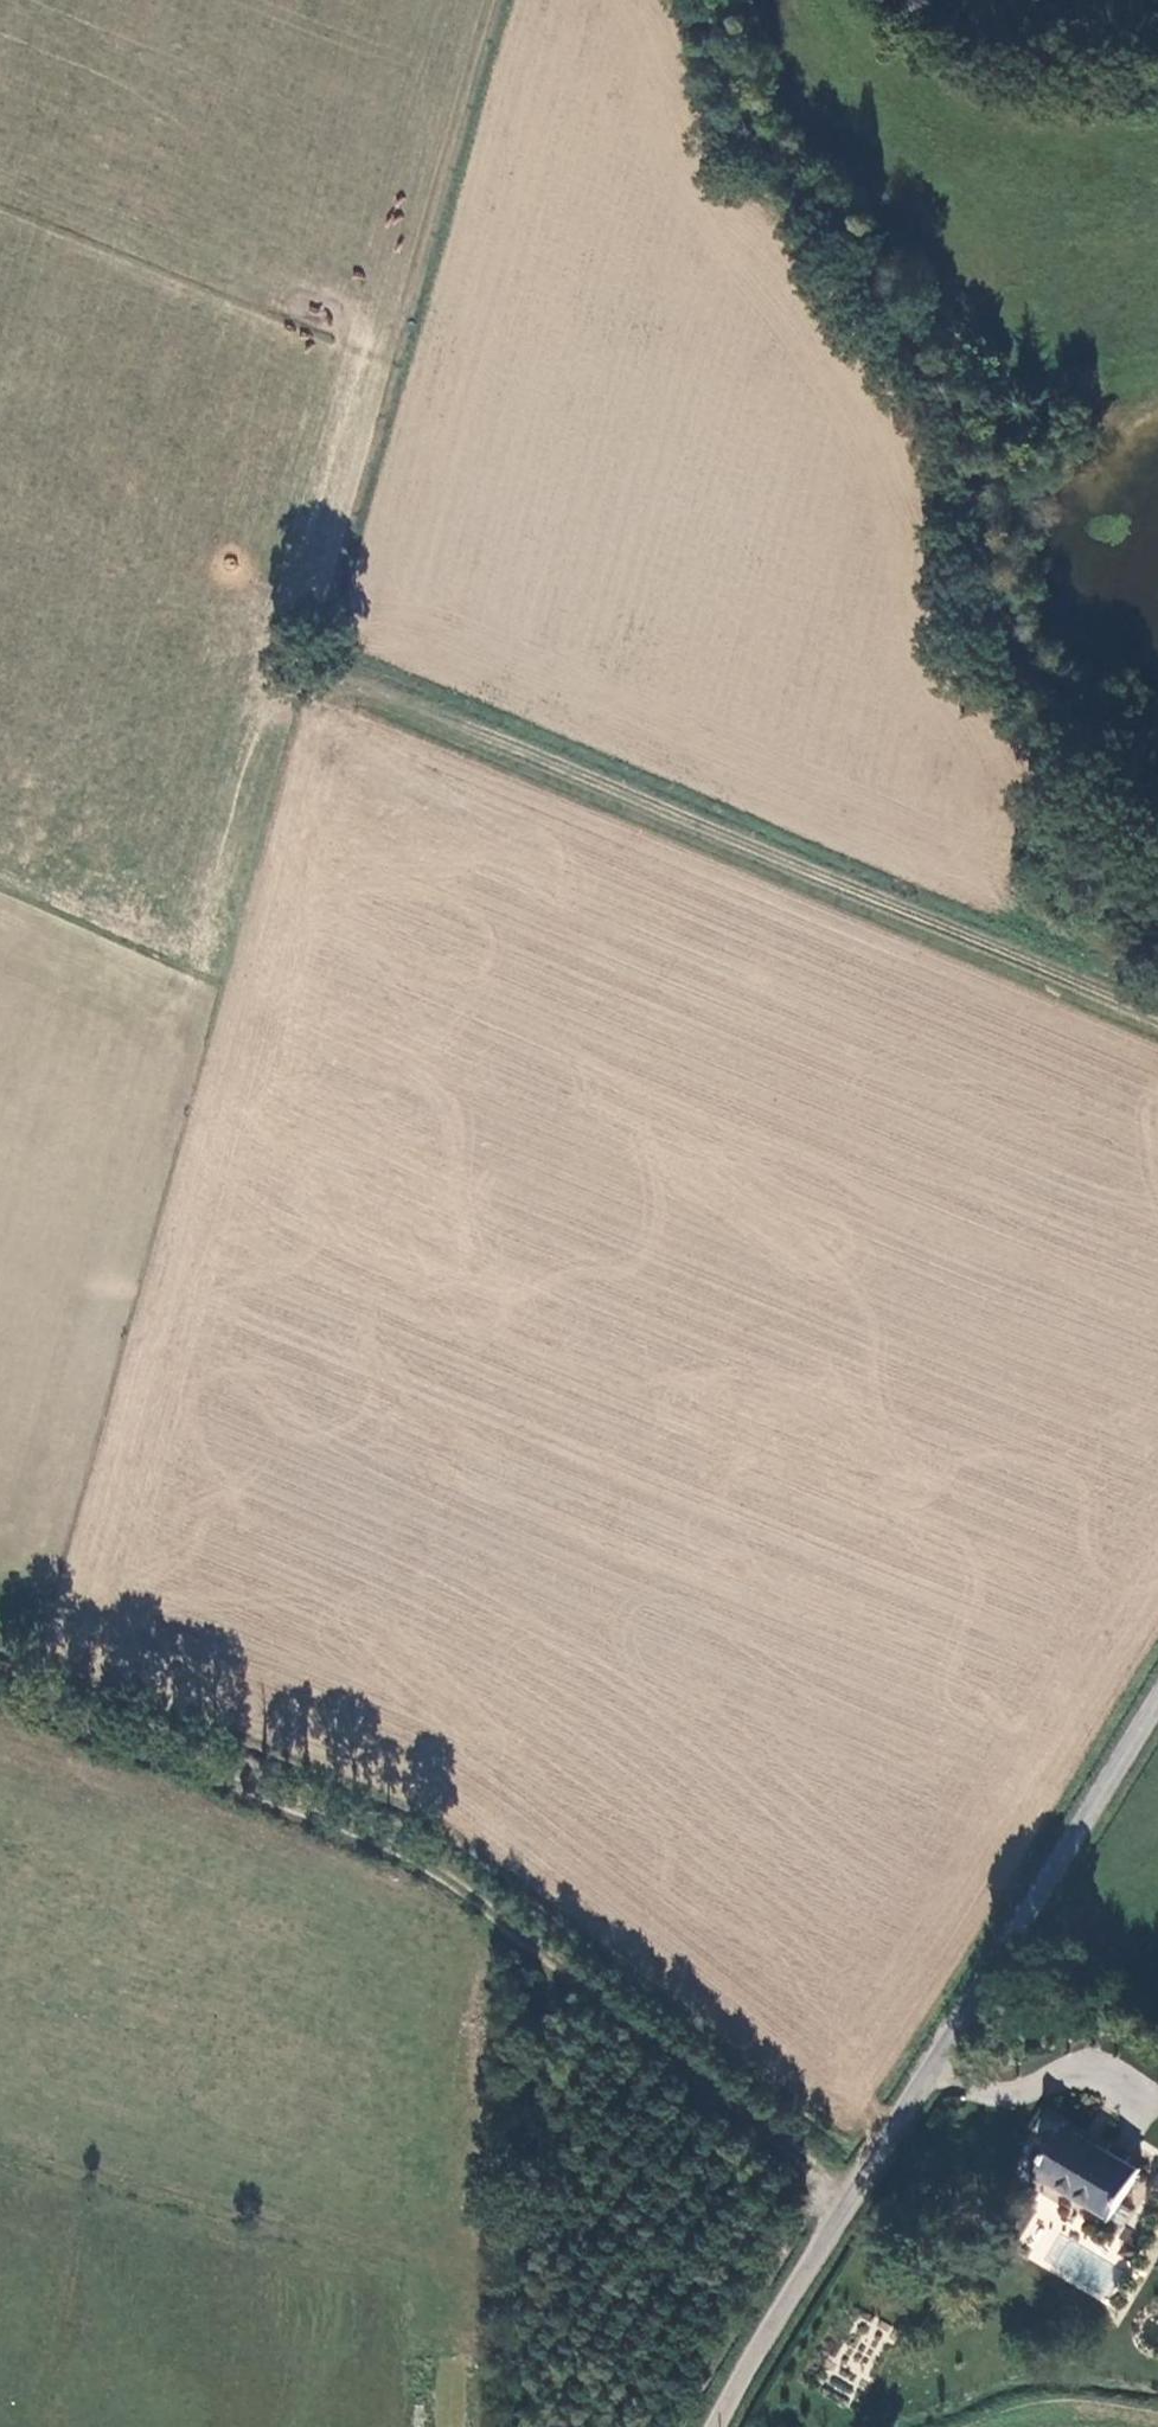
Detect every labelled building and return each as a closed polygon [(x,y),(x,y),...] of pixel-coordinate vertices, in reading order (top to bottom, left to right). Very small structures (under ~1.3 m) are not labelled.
[(1120,2213),(1149,2162),(1070,2118),(1041,2169),(1120,2213)] [(1149,2243),(1134,2234),(1128,2246),(1142,2255),(1149,2243)]
